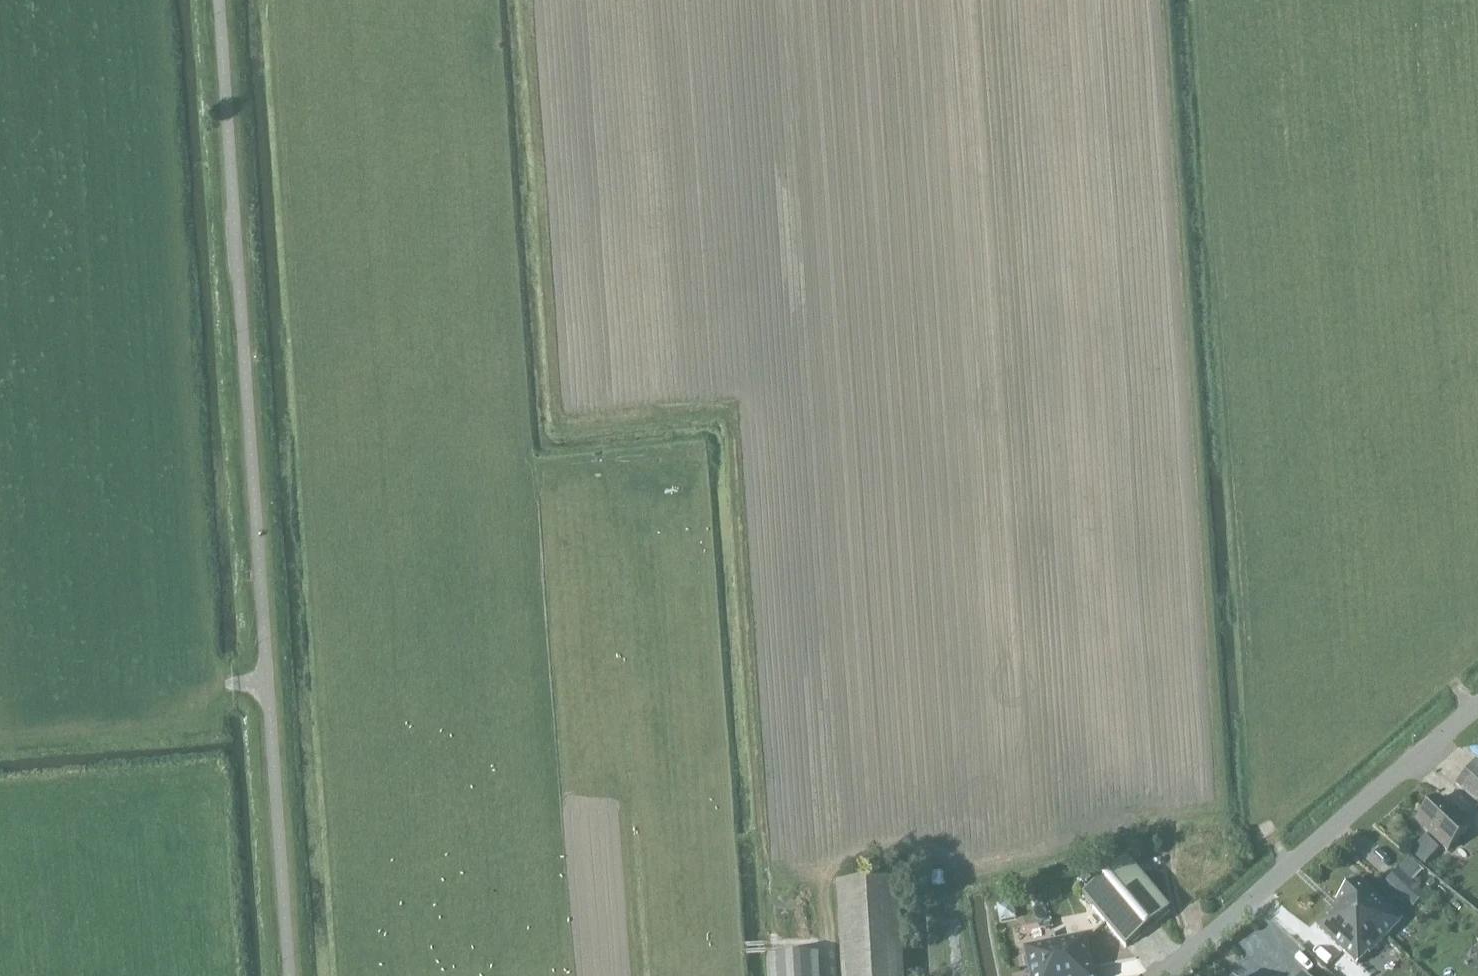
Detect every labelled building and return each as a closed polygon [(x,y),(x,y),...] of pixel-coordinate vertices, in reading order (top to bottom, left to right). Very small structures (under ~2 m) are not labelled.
[(1476,760),(1457,785),(1477,803),(1477,762),(1476,760)] [(1418,823),(1449,852),(1471,829),(1440,800),(1418,823)] [(1171,911),(1127,860),(1084,896),(1126,948),(1171,911)] [(1399,870),(1388,882),(1402,896),(1413,884),(1399,870)] [(1365,916),(1387,938),(1403,921),(1359,879),(1337,902),(1359,921),(1365,916)] [(838,887),(843,975),(904,975),(898,883),(838,887)] [(1339,904),(1317,927),(1358,966),(1387,938),(1365,916),(1359,921),(1339,904)] [(1087,936),(1056,942),(1063,975),(1095,975),(1087,936)] [(1025,949),(1031,975),(1063,975),(1056,942),(1025,949)] [(819,955),(770,958),(771,975),(820,975),(819,955)]
